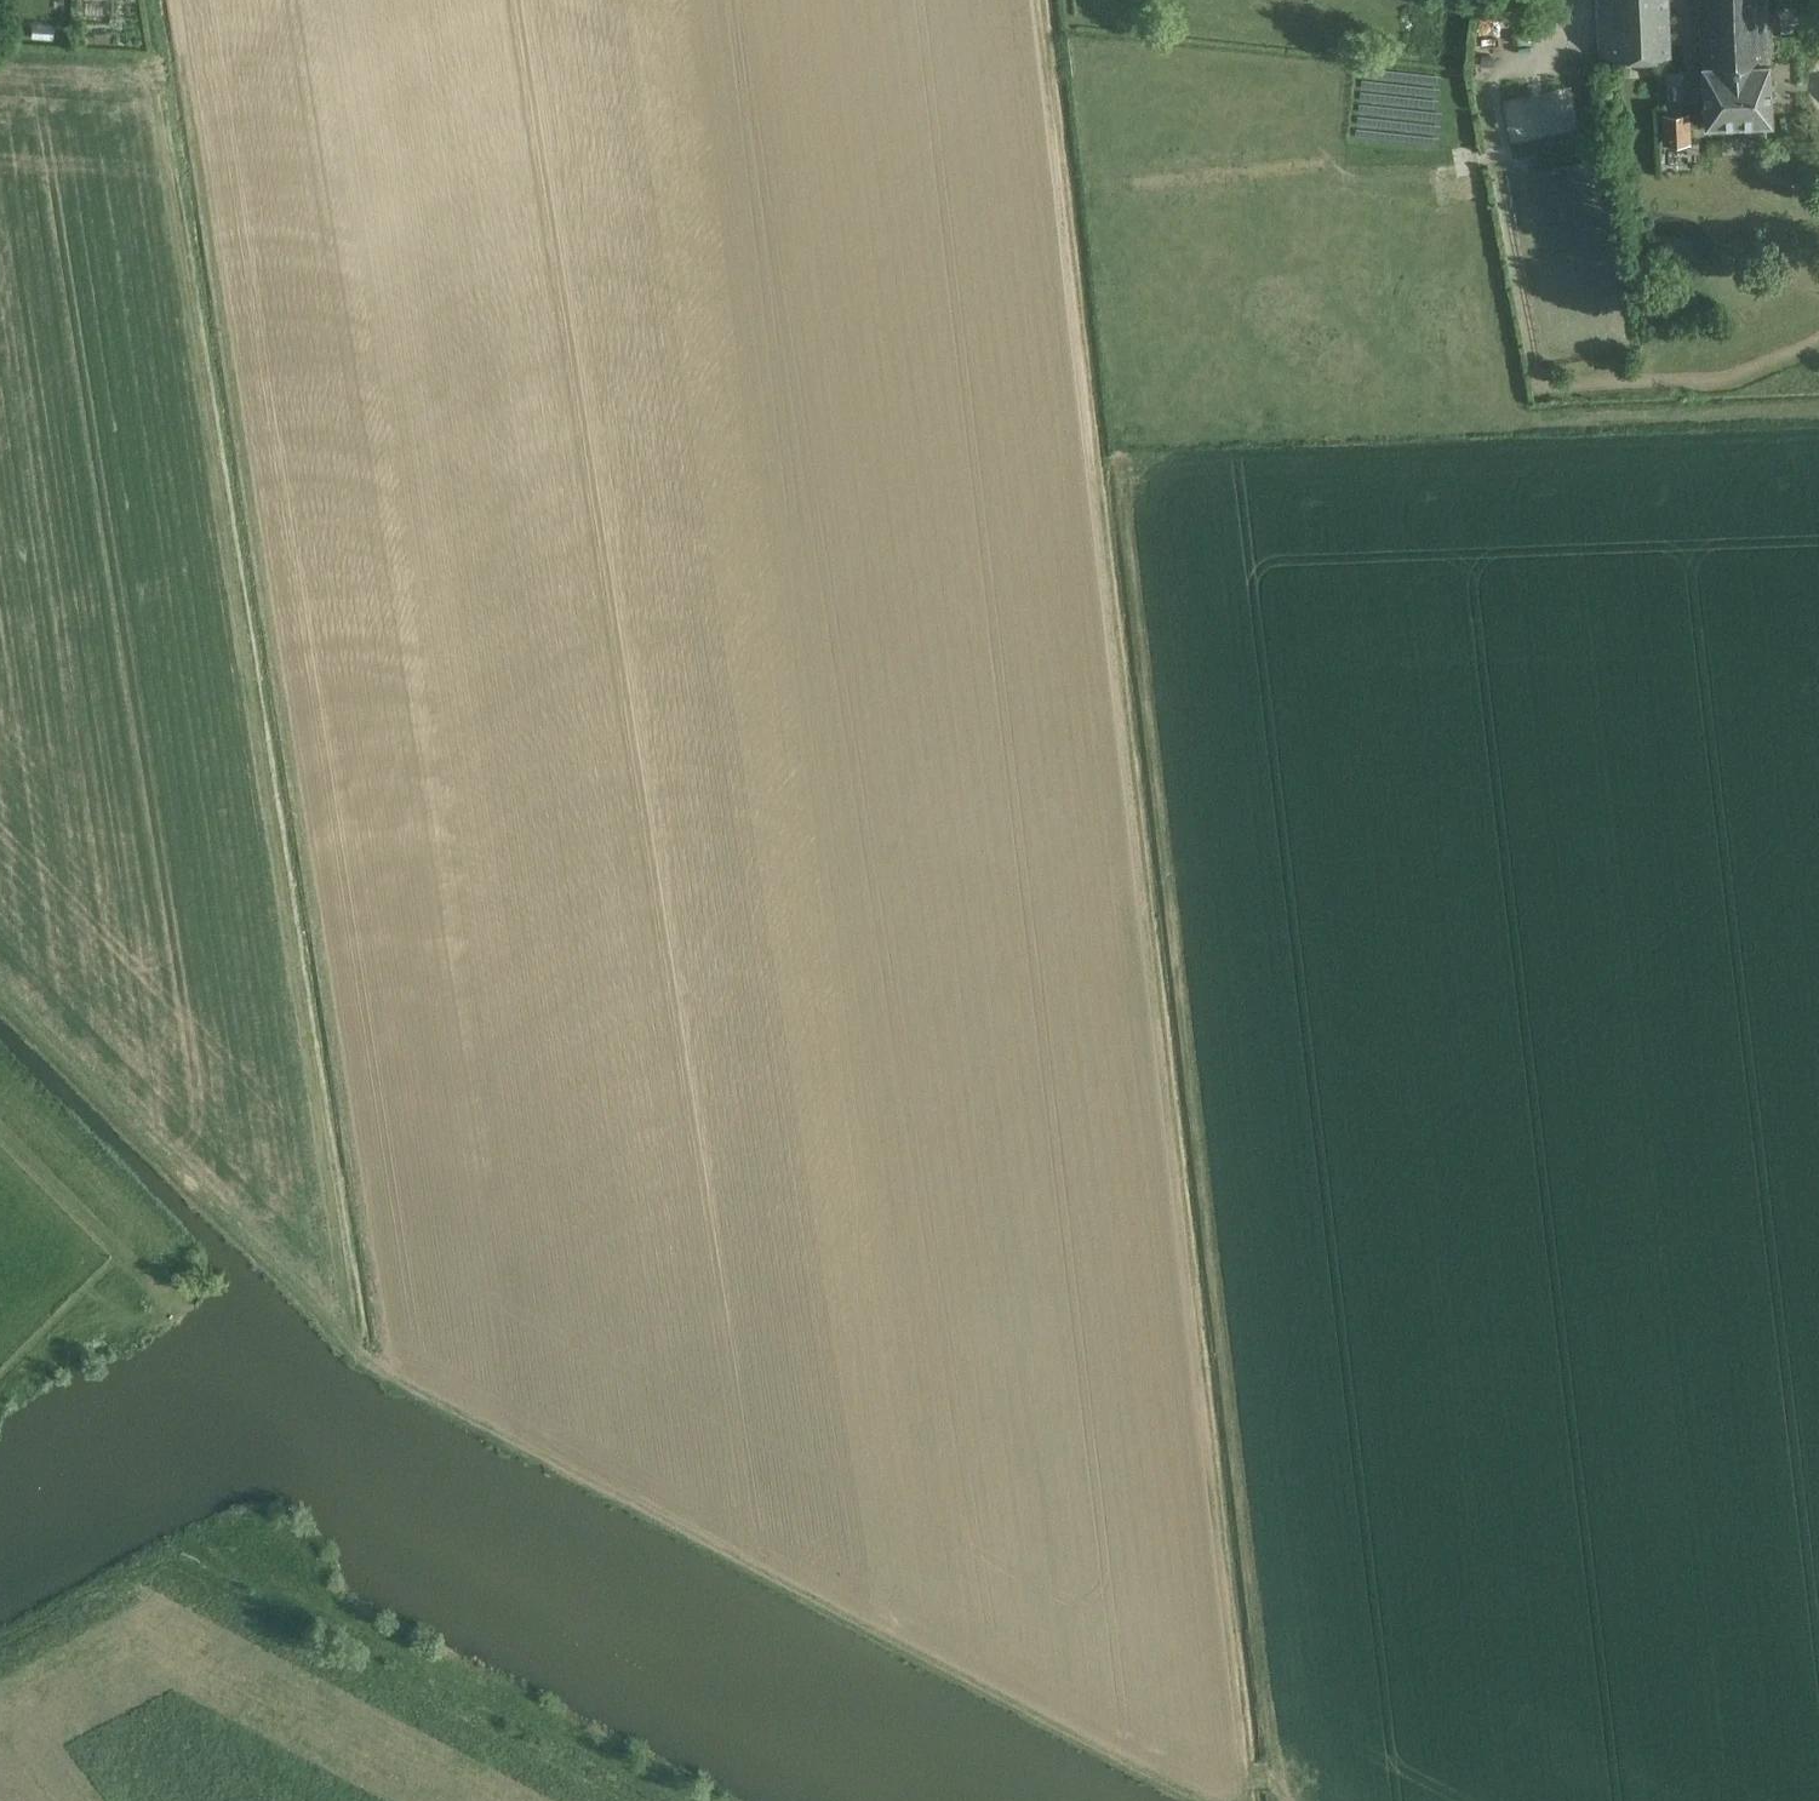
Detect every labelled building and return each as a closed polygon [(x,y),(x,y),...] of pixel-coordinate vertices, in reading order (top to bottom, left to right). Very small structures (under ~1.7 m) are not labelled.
[(1497,9),(1530,8),(1530,0),(1497,0),(1497,9)] [(1598,58),(1668,55),(1666,0),(1596,0),(1598,58)] [(1771,120),(1766,0),(1699,0),(1705,123),(1771,120)] [(1793,14),(1780,14),(1780,31),(1793,31),(1793,23),(1799,23),(1799,13),(1793,13),(1793,14)] [(33,22),(32,37),(54,39),(55,23),(33,22)] [(1512,99),(1514,131),(1544,130),(1542,97),(1512,99)] [(1662,144),(1691,143),(1690,112),(1661,113),(1662,144)]
